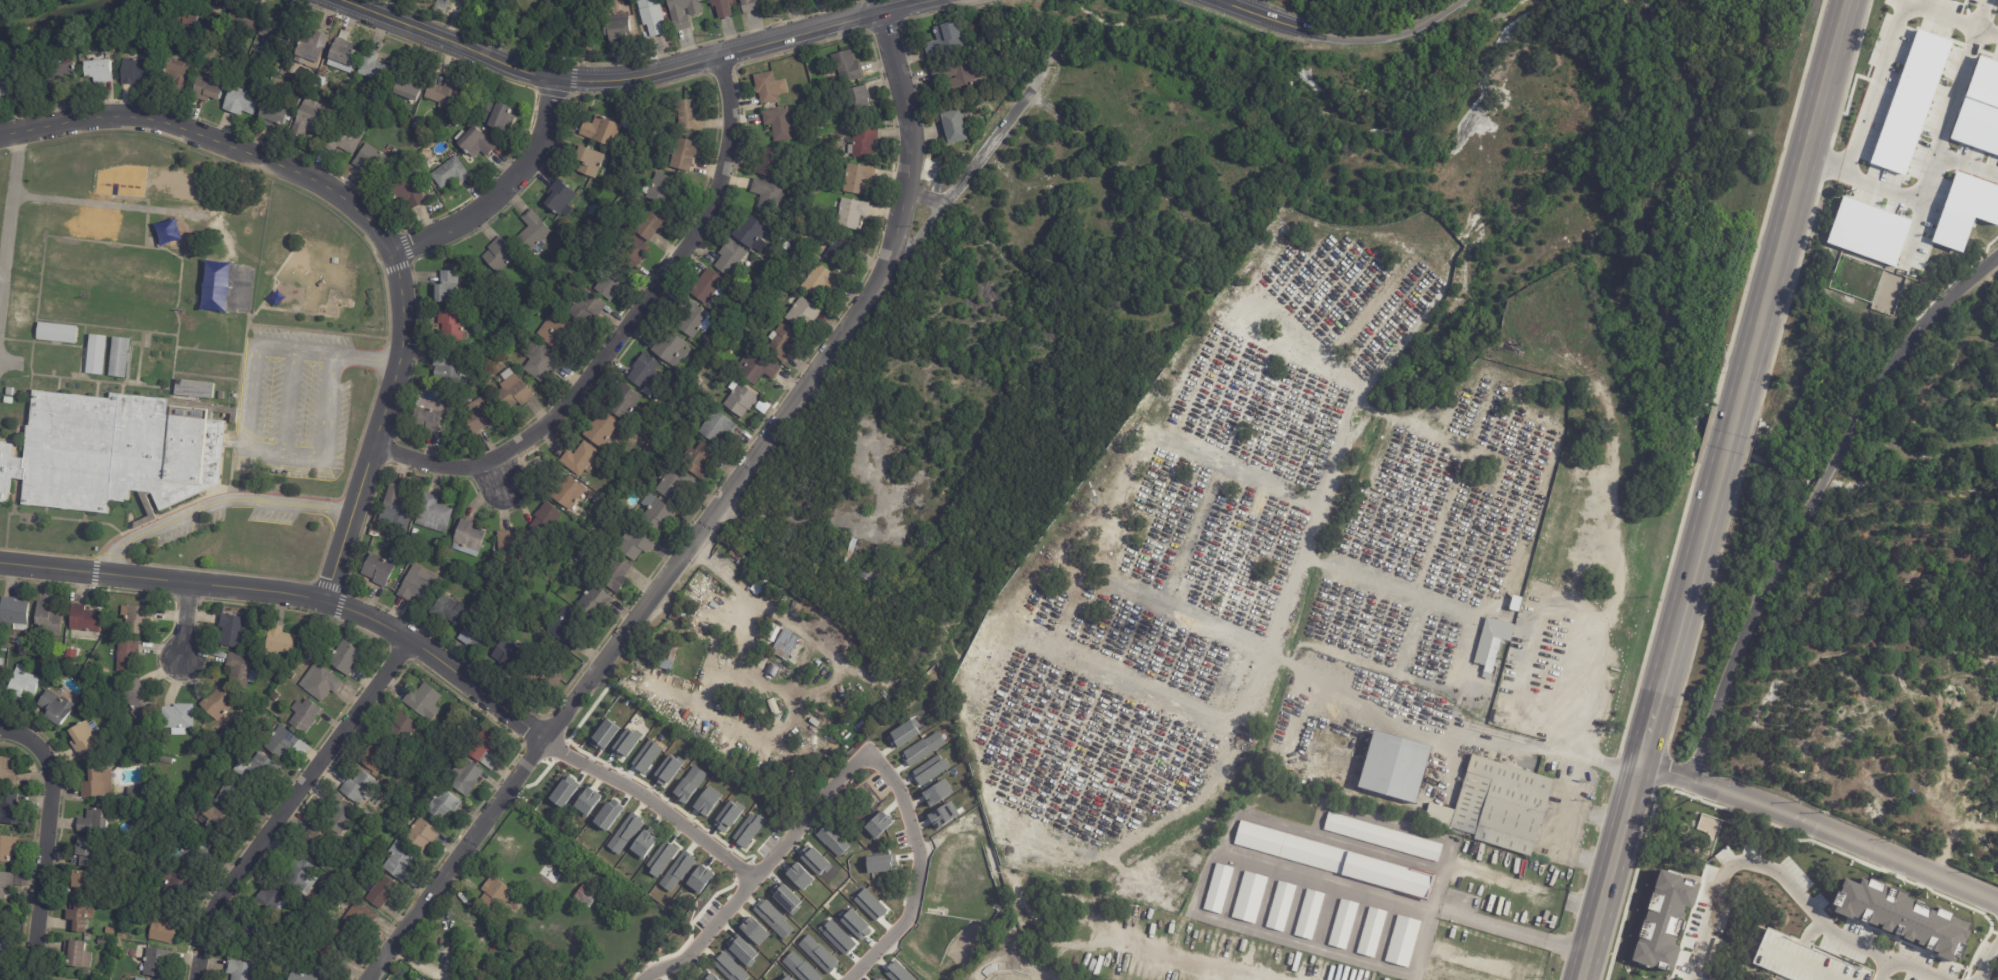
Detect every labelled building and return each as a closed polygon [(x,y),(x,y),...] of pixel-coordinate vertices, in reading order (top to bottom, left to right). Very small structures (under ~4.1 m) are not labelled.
[(642,27),(634,0),(657,0),(663,21),(659,23),(662,35),(649,39),(645,26),(642,27)] [(676,33),(666,0),(699,0),(703,14),(690,17),(689,18),(687,10),(683,11),(685,16),(687,16),(691,29),(676,33)] [(710,8),(708,0),(730,0),(731,2),(728,5),(731,17),(717,20),(714,8),(710,8)] [(743,15),(738,0),(755,0),(758,10),(743,15)] [(248,10),(261,15),(252,36),(226,26),(235,4),(248,10)] [(195,12),(194,26),(186,25),(186,28),(178,27),(179,21),(172,21),(173,10),(195,12)] [(212,14),(222,16),(219,30),(203,27),(206,13),(212,14)] [(623,39),(619,39),(620,41),(614,41),(614,40),(605,40),(604,18),(628,16),(629,34),(626,35),(626,38),(623,39)] [(286,22),(294,25),(286,46),(259,37),(266,17),(284,24),(285,22),(286,22)] [(969,36),(960,38),(964,50),(933,60),(928,44),(936,41),(934,35),(933,35),(932,32),(933,31),(932,28),(944,24),(945,27),(955,24),(956,26),(966,23),(970,35),(969,36)] [(1949,40),(1913,29),(1873,165),(1909,176),(1949,40)] [(148,30),(157,30),(157,40),(147,39),(148,30)] [(315,33),(327,38),(315,66),(290,55),(296,41),(299,42),(301,36),(310,40),(314,32),(315,33)] [(335,46),(357,54),(350,74),(330,67),(332,62),(327,60),(332,45),(335,46)] [(861,66),(864,77),(839,84),(830,53),(850,48),(854,62),(859,60),(861,66)] [(367,52),(377,55),(375,62),(391,68),(385,85),(355,75),(364,50),(367,52)] [(129,60),(149,61),(147,84),(134,83),(134,86),(119,85),(121,59),(129,60)] [(169,60),(190,66),(183,91),(171,87),(173,78),(162,75),(167,59),(169,60)] [(977,78),(971,80),(973,89),(952,95),(948,81),(955,79),(954,77),(948,78),(945,65),(965,59),(968,67),(975,65),(978,78),(977,78)] [(109,63),(111,63),(112,82),(88,84),(88,79),(82,79),(81,63),(106,62),(107,63),(109,63)] [(68,72),(71,92),(36,98),(31,70),(67,65),(68,72)] [(780,81),(782,90),(776,92),(778,102),(760,106),(758,93),(756,93),(752,74),(772,70),(774,81),(780,80),(780,81)] [(412,75),(425,80),(414,108),(394,100),(395,96),(392,95),(402,71),(412,75)] [(6,101),(0,102),(0,77),(14,74),(15,81),(17,93),(5,96),(6,101)] [(203,102),(191,99),(198,74),(225,83),(219,103),(209,100),(208,104),(203,102)] [(453,109),(451,109),(449,113),(437,108),(438,104),(422,98),(428,83),(442,88),(445,80),(462,86),(453,110),(453,109)] [(865,84),(872,111),(852,116),(845,88),(865,83),(865,84)] [(244,92),(258,97),(250,116),(240,112),(238,117),(221,110),(230,87),(244,92)] [(269,128),(254,123),(263,96),(288,105),(279,131),(269,128)] [(702,119),(702,129),(678,129),(678,110),(675,110),(675,98),(695,98),(695,113),(702,113),(702,119)] [(308,133),(306,132),(302,140),(289,135),(302,99),(328,109),(318,136),(308,133)] [(511,123),(507,136),(485,127),(486,125),(481,123),(490,101),(516,111),(511,123)] [(762,123),(760,111),(787,108),(791,139),(773,142),(771,125),(762,126),(762,123)] [(964,115),(964,118),(962,119),(966,133),(969,132),(970,137),(967,138),(968,141),(949,146),(941,115),(962,110),(964,115)] [(618,130),(611,147),(578,134),(583,121),(591,124),(595,114),(613,121),(613,122),(620,125),(618,130)] [(391,120),(388,126),(383,123),(381,127),(374,124),(378,115),(391,120)] [(463,120),(456,128),(452,125),(459,116),(463,120)] [(416,119),(426,125),(420,133),(411,126),(416,119)] [(364,133),(351,156),(336,148),(332,154),(320,147),(332,125),(344,131),(348,124),(364,133)] [(495,148),(486,158),(479,152),(472,161),(454,146),(457,142),(453,139),(461,130),(465,134),(471,126),(496,147),(495,148)] [(878,129),(878,140),(873,139),(873,157),(852,157),(852,154),(848,154),(848,142),(852,142),(852,126),(878,126),(878,129)] [(693,162),(691,170),(671,166),(677,137),(700,142),(696,156),(694,156),(693,162)] [(382,156),(391,161),(381,178),(366,169),(363,173),(351,166),(365,144),(382,155),(381,155),(382,156)] [(574,154),(578,145),(604,155),(603,156),(610,159),(607,166),(601,164),(595,179),(576,172),(580,160),(573,157),(574,154)] [(781,151),(774,178),(754,172),(760,145),(781,151)] [(426,162),(420,166),(415,157),(420,154),(426,162)] [(469,178),(459,185),(455,179),(440,190),(429,175),(454,157),(470,177),(469,178)] [(420,171),(415,174),(409,164),(414,161),(420,171)] [(877,168),(874,183),(867,181),(865,195),(842,192),(847,164),(877,168)] [(646,175),(633,172),(634,165),(647,167),(646,175)] [(676,198),(671,209),(644,197),(646,194),(640,192),(643,185),(649,187),(656,171),(674,179),(668,193),(676,197),(676,198)] [(1997,226),(1997,186),(1954,172),(1932,243),(1963,253),(1974,218),(1997,226)] [(413,181),(423,204),(411,210),(407,200),(395,205),(387,187),(411,176),(413,181)] [(569,203),(558,216),(541,203),(548,194),(545,192),(556,178),(576,194),(569,203)] [(749,189),(752,178),(781,187),(781,188),(784,189),(780,203),(777,202),(772,216),(754,211),(759,195),(748,191),(749,189)] [(1896,267),(1911,219),(1841,197),(1826,245),(1896,267)] [(867,205),(865,217),(860,217),(858,231),(836,227),(842,198),(867,202),(867,205)] [(655,232),(648,242),(633,231),(642,218),(638,215),(644,207),(648,210),(651,205),(670,219),(659,234),(656,231),(655,232)] [(544,237),(536,244),(544,252),(535,259),(515,237),(527,226),(519,217),(530,208),(550,231),(544,237)] [(768,228),(760,239),(767,245),(760,254),(759,253),(756,256),(750,252),(751,250),(730,234),(739,224),(740,225),(749,214),(768,228)] [(637,263),(631,272),(616,261),(628,244),(624,241),(629,233),(649,247),(637,263)] [(857,247),(842,270),(823,258),(837,235),(857,247)] [(515,256),(496,274),(480,257),(488,249),(486,247),(498,236),(516,255),(515,256)] [(747,252),(728,278),(713,266),(720,256),(717,254),(729,238),(747,252)] [(628,278),(620,288),(622,289),(611,303),(592,288),(612,263),(629,277),(628,278)] [(844,281),(835,294),(826,287),(817,300),(800,288),(818,263),(844,281)] [(728,284),(718,297),(714,294),(706,305),(688,293),(706,266),(729,282),(728,284)] [(457,271),(456,288),(461,289),(461,290),(470,290),(469,302),(461,302),(461,303),(432,302),(432,283),(439,283),(439,270),(457,271)] [(787,280),(784,285),(777,280),(781,275),(787,280)] [(323,280),(317,284),(320,288),(325,284),(323,280)] [(605,306),(596,319),(592,316),(585,327),(567,313),(572,305),(570,303),(581,289),(586,292),(587,291),(606,305),(605,306)] [(822,311),(813,324),(811,323),(804,333),(784,319),(800,296),(822,311)] [(714,319),(702,335),(698,333),(693,341),(675,328),(684,316),(676,310),(685,298),(714,319)] [(463,311),(461,342),(440,341),(441,323),(436,323),(437,310),(463,311)] [(569,330),(557,346),(555,344),(552,348),(543,342),(544,340),(536,334),(548,317),(550,318),(555,311),(573,324),(569,330)] [(78,326),(76,344),(37,339),(39,322),(78,326)] [(791,354),(784,364),(764,351),(776,333),(774,331),(780,323),(798,336),(791,346),(795,348),(791,354)] [(687,353),(675,369),(650,349),(666,327),(686,343),(681,349),(687,353)] [(90,334),(107,336),(103,375),(86,373),(90,334)] [(130,339),(126,378),(109,376),(113,337),(130,339)] [(539,345),(562,362),(544,386),(522,369),(529,359),(522,354),(531,342),(538,347),(539,345)] [(780,368),(772,380),(763,373),(754,386),(738,374),(740,372),(736,369),(751,347),(780,368)] [(431,363),(433,351),(471,359),(469,370),(472,370),(472,374),(469,374),(468,378),(460,377),(459,387),(439,383),(440,379),(432,378),(434,366),(431,366),(431,363)] [(626,376),(633,368),(631,367),(643,352),(659,365),(653,371),(664,380),(656,390),(646,383),(641,390),(626,377),(626,376)] [(534,397),(520,408),(517,404),(507,412),(493,394),(500,388),(498,385),(514,373),(519,379),(520,378),(534,397)] [(698,378),(702,381),(698,386),(694,383),(698,378)] [(177,379),(215,383),(213,399),(175,395),(177,379)] [(642,396),(623,422),(602,407),(621,381),(642,396)] [(759,398),(749,412),(747,410),(741,418),(722,404),(739,382),(759,398)] [(8,503),(0,502),(0,440),(6,441),(6,443),(15,444),(13,457),(15,458),(25,459),(29,426),(31,426),(35,391),(58,394),(96,397),(111,399),(111,393),(122,394),(169,399),(167,415),(169,415),(212,420),(227,421),(220,485),(206,491),(160,511),(152,493),(142,492),(130,490),(129,503),(110,501),(108,514),(85,511),(45,507),(23,505),(25,480),(12,479),(10,494),(9,494),(8,503)] [(484,429),(473,435),(462,417),(469,413),(465,406),(485,394),(501,421),(488,429),(486,427),(484,429)] [(672,396),(678,401),(671,409),(666,405),(672,396)] [(443,404),(444,404),(438,437),(423,434),(424,432),(410,429),(415,399),(443,404)] [(737,426),(729,437),(723,432),(715,444),(697,431),(714,409),(737,426)] [(617,426),(600,449),(581,435),(591,421),(592,423),(601,410),(619,424),(617,426)] [(402,416),(410,419),(409,426),(400,423),(402,416)] [(578,478),(557,462),(566,450),(572,455),(583,441),(597,452),(591,460),(596,463),(588,473),(584,470),(578,478)] [(716,453),(707,464),(712,468),(701,481),(677,462),(690,446),(694,450),(701,441),(716,453)] [(692,481),(686,489),(680,486),(670,501),(655,490),(673,465),(693,479),(692,481)] [(585,489),(567,514),(548,500),(550,498),(548,496),(558,482),(560,484),(566,475),(585,489)] [(392,484),(405,488),(402,499),(411,502),(405,522),(379,514),(388,483),(392,484)] [(427,494),(437,498),(435,505),(452,510),(445,534),(413,524),(423,493),(427,494)] [(676,514),(668,525),(666,523),(658,534),(639,520),(646,510),(639,505),(648,493),(676,513),(676,514)] [(603,504),(599,510),(591,504),(595,498),(603,504)] [(562,515),(544,540),(527,528),(534,518),(533,518),(544,502),(562,515)] [(461,520),(473,523),(472,526),(485,530),(476,557),(450,549),(460,519),(461,520)] [(656,541),(648,553),(643,550),(634,562),(615,548),(627,531),(631,534),(637,527),(656,541)] [(418,531),(415,540),(409,538),(412,529),(418,531)] [(495,531),(510,530),(511,542),(526,541),(527,561),(497,562),(495,531)] [(406,535),(403,546),(396,544),(399,534),(406,535)] [(858,540),(848,568),(844,567),(853,539),(858,540)] [(741,563),(728,555),(731,550),(748,561),(745,566),(741,563)] [(387,562),(395,566),(384,588),(372,582),(373,580),(361,574),(371,554),(387,562)] [(632,567),(625,577),(628,580),(617,594),(600,582),(618,556),(632,567)] [(412,598),(410,598),(408,603),(395,596),(412,564),(438,577),(424,605),(412,598)] [(751,571),(745,579),(739,574),(746,566),(751,571)] [(876,578),(870,588),(854,580),(859,570),(876,578)] [(615,600),(606,611),(604,609),(595,620),(575,604),(594,582),(615,600)] [(695,592),(706,595),(704,600),(693,596),(695,592)] [(456,625),(432,609),(442,594),(458,604),(460,600),(469,606),(456,625)] [(5,597),(19,598),(18,602),(32,603),(30,626),(28,625),(28,631),(14,630),(15,624),(3,623),(5,597)] [(41,601),(54,602),(54,612),(65,613),(64,636),(41,635),(42,625),(39,624),(41,601)] [(75,604),(89,606),(89,610),(105,612),(103,633),(72,630),(74,604),(75,604)] [(157,609),(155,622),(153,622),(151,636),(128,633),(130,616),(124,616),(126,606),(131,607),(131,606),(157,609)] [(543,609),(544,610),(541,615),(535,612),(539,607),(543,609)] [(581,641),(573,651),(545,630),(563,607),(566,610),(567,609),(585,623),(575,635),(582,641),(581,641)] [(725,609),(729,612),(721,623),(717,620),(725,609)] [(466,646),(456,639),(464,628),(463,628),(473,613),(501,633),(485,656),(470,645),(468,648),(466,646)] [(246,637),(243,649),(223,645),(227,628),(222,627),(225,614),(249,619),(246,634),(248,634),(248,638),(246,637)] [(735,622),(730,630),(726,628),(731,619),(735,622)] [(283,626),(288,627),(287,634),(300,637),(297,658),(268,653),(274,624),(283,626)] [(799,639),(789,656),(773,647),(783,630),(799,639)] [(533,650),(516,672),(493,654),(509,632),(533,650)] [(769,637),(775,641),(772,646),(766,643),(769,637)] [(28,639),(27,646),(14,645),(15,638),(28,639)] [(679,642),(671,672),(655,668),(662,638),(679,642)] [(1502,641),(1496,663),(1499,664),(1498,669),(1495,668),(1493,675),(1485,672),(1494,638),(1502,640),(1502,641)] [(358,669),(352,677),(332,662),(349,639),(367,653),(359,664),(361,666),(358,669)] [(144,642),(142,674),(119,673),(120,656),(115,656),(116,650),(121,651),(122,640),(144,642)] [(264,648),(261,658),(253,655),(256,646),(264,648)] [(78,651),(77,660),(68,659),(70,650),(78,651)] [(260,672),(257,684),(251,682),(249,690),(231,685),(236,668),(229,667),(233,652),(257,659),(254,671),(260,672)] [(785,660),(775,669),(770,663),(780,654),(785,660)] [(46,657),(54,660),(50,669),(42,666),(46,657)] [(346,682),(347,683),(338,695),(334,692),(325,704),(308,691),(308,690),(301,685),(318,662),(346,682)] [(539,682),(531,677),(539,664),(561,678),(553,691),(539,682)] [(26,673),(42,678),(36,699),(26,696),(23,707),(9,702),(18,670),(26,673)] [(142,677),(151,687),(147,690),(163,708),(147,722),(141,716),(137,720),(130,713),(134,709),(122,694),(141,677),(142,677)] [(406,702),(414,690),(419,694),(428,682),(445,695),(438,706),(443,710),(433,722),(406,702)] [(239,702),(227,715),(231,719),(224,726),(202,705),(212,695),(214,696),(223,687),(239,702)] [(56,693),(64,699),(66,696),(78,704),(62,727),(47,716),(50,712),(39,704),(50,689),(56,693)] [(281,696),(276,702),(272,699),(276,693),(281,696)] [(323,711),(317,719),(318,721),(307,735),(291,723),(299,714),(292,709),(299,700),(305,705),(310,698),(324,710),(323,711)] [(198,729),(167,729),(166,707),(178,707),(178,705),(198,705),(198,729)] [(260,711),(253,720),(248,715),(254,707),(260,711)] [(424,727),(409,747),(391,733),(398,724),(395,722),(404,710),(425,726),(424,727)] [(590,743),(603,753),(621,729),(608,719),(590,743)] [(886,737),(895,751),(920,734),(911,720),(886,737)] [(103,745),(82,758),(73,743),(77,740),(71,731),(89,721),(103,745)] [(502,762),(496,771),(469,751),(476,741),(470,736),(481,721),(508,741),(496,757),(502,762)] [(305,741),(297,751),(295,749),(286,760),(268,747),(283,725),(305,741)] [(624,762),(642,737),(628,728),(611,752),(624,762)] [(1429,746),(1413,803),(1357,787),(1372,730),(1429,746)] [(910,768),(946,744),(937,731),(901,754),(910,768)] [(363,761),(376,746),(378,748),(386,738),(401,751),(379,776),(362,761),(363,761)] [(631,765),(644,775),(663,748),(649,739),(631,765)] [(138,748),(136,754),(127,751),(129,745),(138,748)] [(280,769),(264,791),(238,771),(246,760),(255,766),(265,752),(283,765),(280,769)] [(682,762),(669,754),(653,780),(667,788),(682,762)] [(912,773),(921,787),(950,768),(941,754),(912,773)] [(1555,780),(1532,857),(1475,839),(1476,835),(1452,828),(1451,830),(1425,822),(1431,803),(1456,810),(1473,755),(1555,780)] [(18,787),(0,786),(0,757),(15,758),(14,771),(20,771),(20,773),(18,787)] [(1468,761),(1466,770),(1459,768),(1461,759),(1468,761)] [(485,773),(480,781),(481,782),(471,797),(455,785),(461,777),(455,772),(461,762),(467,766),(472,760),(486,771),(485,773)] [(228,768),(223,774),(217,769),(221,763),(228,768)] [(673,795),(687,804),(707,774),(694,765),(673,795)] [(117,789),(117,798),(88,798),(88,782),(94,782),(94,770),(118,770),(117,789)] [(382,782),(375,790),(378,793),(372,801),(368,799),(363,806),(344,790),(355,777),(359,780),(367,770),(382,782)] [(580,785),(567,775),(550,800),(564,809),(580,785)] [(259,795),(250,808),(241,801),(233,812),(218,801),(235,777),(259,795)] [(954,793),(945,779),(923,794),(932,807),(954,793)] [(468,801),(460,812),(457,810),(449,822),(430,809),(446,786),(468,801)] [(137,802),(131,802),(130,788),(145,787),(146,801),(137,802)] [(574,807),(587,817),(602,797),(589,787),(574,807)] [(694,808),(707,817),(722,796),(709,787),(694,808)] [(25,826),(0,824),(0,809),(5,810),(6,792),(22,794),(21,805),(27,805),(25,826)] [(361,819),(352,831),(350,829),(344,837),(327,823),(335,813),(326,805),(336,793),(364,817),(361,819)] [(624,808),(610,799),(593,824),(607,833),(624,808)] [(742,809),(729,801),(713,826),(727,834),(742,809)] [(960,816),(951,802),(928,817),(937,831),(960,816)] [(236,824),(227,837),(229,838),(222,849),(202,835),(209,825),(203,820),(214,804),(238,821),(236,824)] [(114,812),(111,836),(79,832),(81,819),(88,820),(89,809),(114,812)] [(862,829),(882,810),(888,817),(887,818),(888,819),(889,818),(893,822),(874,841),(862,829)] [(765,821),(752,812),(732,839),(746,849),(765,821)] [(396,813),(401,817),(394,826),(389,822),(396,813)] [(621,856),(643,821),(629,813),(608,848),(621,856)] [(1329,813),(1443,846),(1438,863),(1324,831),(1329,813)] [(444,835),(436,845),(435,843),(427,854),(408,840),(425,818),(445,833),(444,835)] [(1241,821),(1411,871),(1411,869),(1437,876),(1429,903),(1404,896),(1405,895),(1234,845),(1241,821)] [(339,840),(321,863),(305,850),(311,842),(307,839),(318,824),(339,840)] [(850,846),(828,825),(817,837),(839,858),(850,846)] [(629,851),(642,861),(658,839),(645,829),(629,851)] [(218,856),(211,865),(202,859),(193,871),(177,860),(185,849),(181,846),(190,835),(194,838),(195,836),(220,854),(218,856)] [(13,864),(0,863),(0,854),(2,836),(20,838),(19,839),(17,859),(14,859),(13,864)] [(659,877),(680,847),(666,838),(645,868),(659,877)] [(81,861),(81,856),(78,856),(79,847),(81,848),(81,845),(84,846),(85,839),(102,841),(99,870),(80,868),(81,861)] [(414,875),(408,883),(384,865),(401,840),(422,855),(412,869),(416,872),(414,875)] [(798,855),(821,878),(832,866),(809,844),(798,855)] [(659,884),(671,894),(697,860),(684,851),(659,884)] [(294,869),(305,854),(321,867),(316,874),(323,880),(310,897),(287,878),(294,869)] [(868,874),(867,857),(895,855),(896,861),(897,861),(898,862),(898,871),(868,874)] [(815,880),(797,863),(786,874),(804,891),(815,880)] [(1217,863),(1235,868),(1222,914),(1204,909),(1217,863)] [(562,877),(553,888),(536,875),(544,864),(562,877)] [(685,886),(699,896),(715,874),(702,864),(685,886)] [(198,884),(191,897),(189,896),(183,907),(162,896),(165,892),(161,890),(165,884),(160,881),(167,867),(198,884)] [(13,902),(0,900),(0,871),(18,874),(17,876),(13,902)] [(98,873),(95,901),(77,899),(78,889),(79,889),(81,871),(98,873)] [(1245,872),(1269,878),(1256,924),(1232,918),(1245,872)] [(394,902),(392,901),(384,910),(370,898),(375,893),(368,887),(375,878),(382,884),(390,875),(406,888),(394,902)] [(513,893),(497,914),(480,900),(485,894),(480,890),(491,875),(513,893)] [(337,883),(332,890),(325,884),(330,877),(337,883)] [(768,893),(792,915),(803,903),(780,881),(768,893)] [(1279,881),(1297,886),(1284,932),(1266,927),(1279,881)] [(294,894),(289,900),(291,902),(284,911),(281,908),(275,915),(258,901),(267,890),(271,892),(279,882),(294,894)] [(574,896),(583,886),(598,898),(588,910),(573,898),(574,896)] [(854,900),(865,888),(887,910),(887,911),(881,918),(880,917),(875,922),(854,900)] [(1308,889),(1325,894),(1312,940),(1295,935),(1308,889)] [(764,899),(753,911),(784,940),(795,928),(764,899)] [(1342,899),(1359,904),(1347,950),(1329,945),(1342,899)] [(385,915),(374,929),(367,924),(358,937),(344,927),(363,900),(385,915)] [(96,907),(94,920),(91,920),(90,934),(70,933),(71,921),(69,921),(70,910),(72,911),(73,904),(96,906),(96,907)] [(1370,907),(1388,912),(1375,958),(1357,953),(1370,907)] [(175,916),(172,926),(180,928),(176,945),(151,939),(159,908),(176,912),(175,916)] [(840,921),(852,909),(870,926),(868,927),(872,931),(866,937),(866,936),(862,940),(860,939),(859,939),(840,921)] [(272,925),(261,951),(238,941),(243,928),(241,927),(247,914),(272,925)] [(771,935),(750,915),(739,927),(760,946),(771,935)] [(1399,915),(1422,922),(1409,968),(1385,961),(1399,915)] [(827,928),(825,926),(831,920),(857,945),(849,952),(846,955),(845,955),(844,955),(822,934),(827,928)] [(352,956),(343,969),(317,950),(335,925),(350,936),(342,949),(352,956)] [(726,946),(749,967),(760,955),(737,934),(726,946)] [(808,935),(820,946),(821,945),(838,962),(836,964),(838,965),(828,975),(798,945),(808,935)] [(113,939),(112,947),(99,945),(100,938),(113,939)] [(7,961),(0,961),(0,939),(14,940),(14,956),(7,956),(7,961)] [(68,952),(69,941),(93,944),(92,953),(95,954),(93,970),(73,968),(74,960),(67,959),(68,952)] [(176,953),(174,966),(171,965),(169,979),(140,975),(144,948),(176,952),(176,953)] [(823,978),(821,979),(800,979),(781,961),(792,950),(804,962),(805,961),(823,978)] [(729,979),(744,979),(749,976),(725,951),(713,963),(729,979)] [(260,965),(258,979),(234,979),(235,976),(229,975),(231,960),(260,965)] [(896,961),(884,973),(891,979),(916,979),(896,961)] [(324,971),(321,979),(292,979),(295,971),(313,977),(316,968),(324,971)] [(1357,969),(1355,979),(1363,979),(1365,971),(1357,969)] [(1545,973),(1544,978),(1530,975),(1531,970),(1545,973)]
